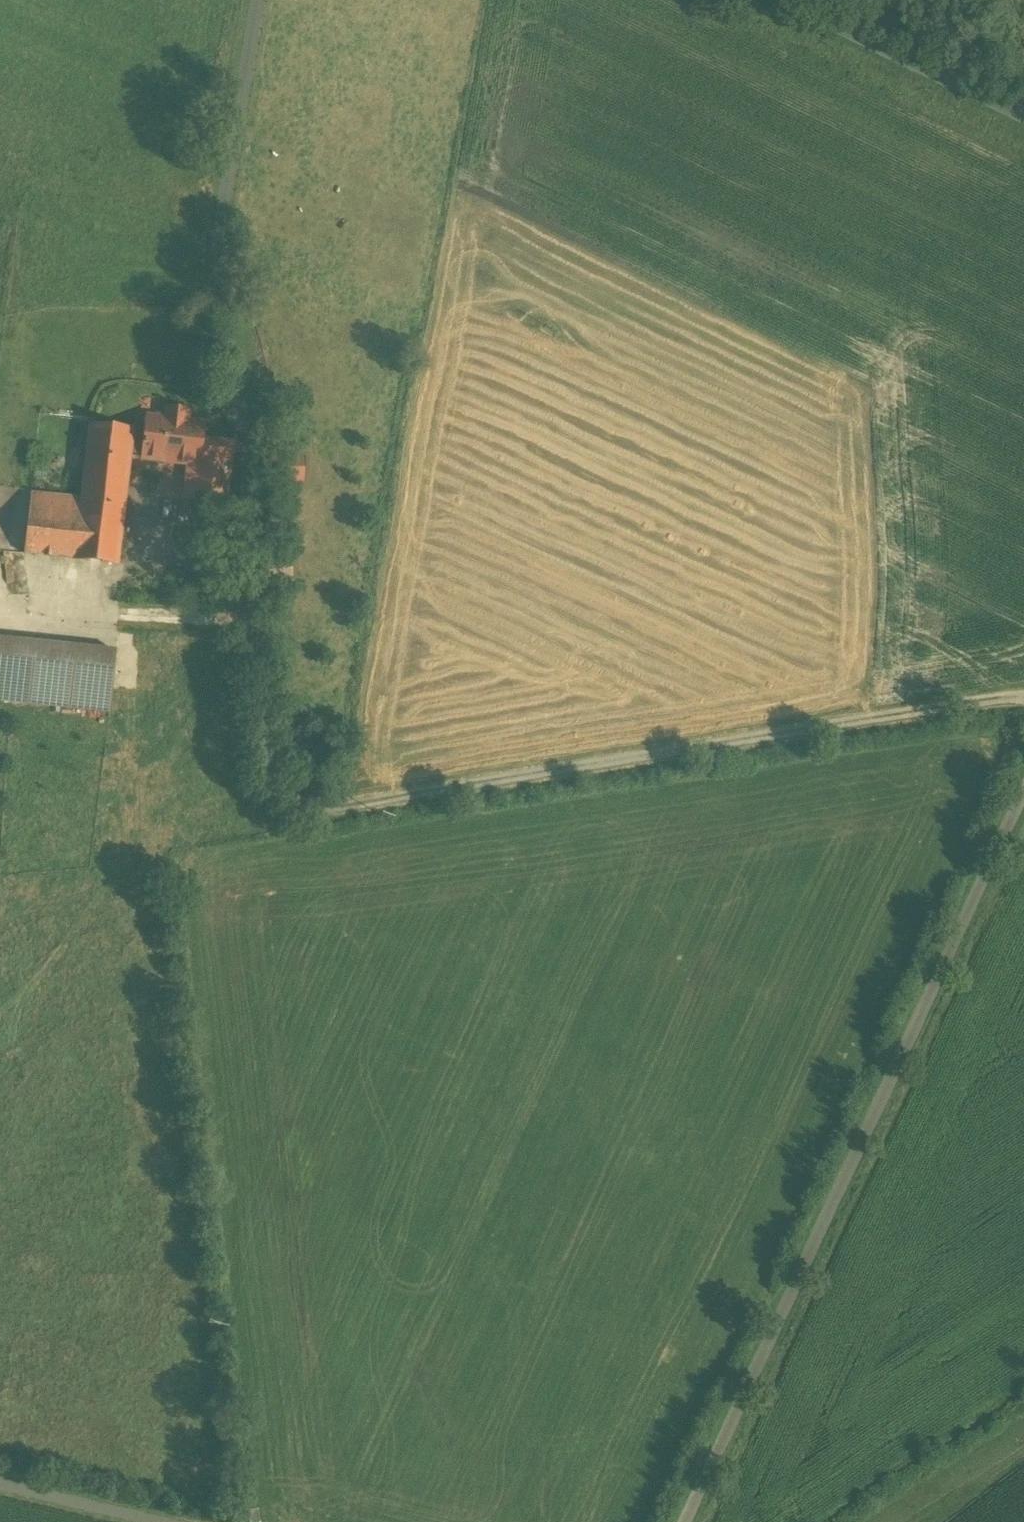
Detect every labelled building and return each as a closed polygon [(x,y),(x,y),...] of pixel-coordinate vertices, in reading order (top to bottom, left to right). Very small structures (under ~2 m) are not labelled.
[(201,440),(203,424),(188,422),(189,413),(167,410),(165,419),(148,417),(146,432),(134,431),(131,457),(198,466),(201,440)] [(131,457),(134,431),(90,425),(81,497),(31,491),(23,553),(118,565),(131,457)] [(195,492),(226,496),(233,444),(201,440),(198,466),(195,492)] [(0,639),(0,701),(110,713),(116,651),(0,639)]
